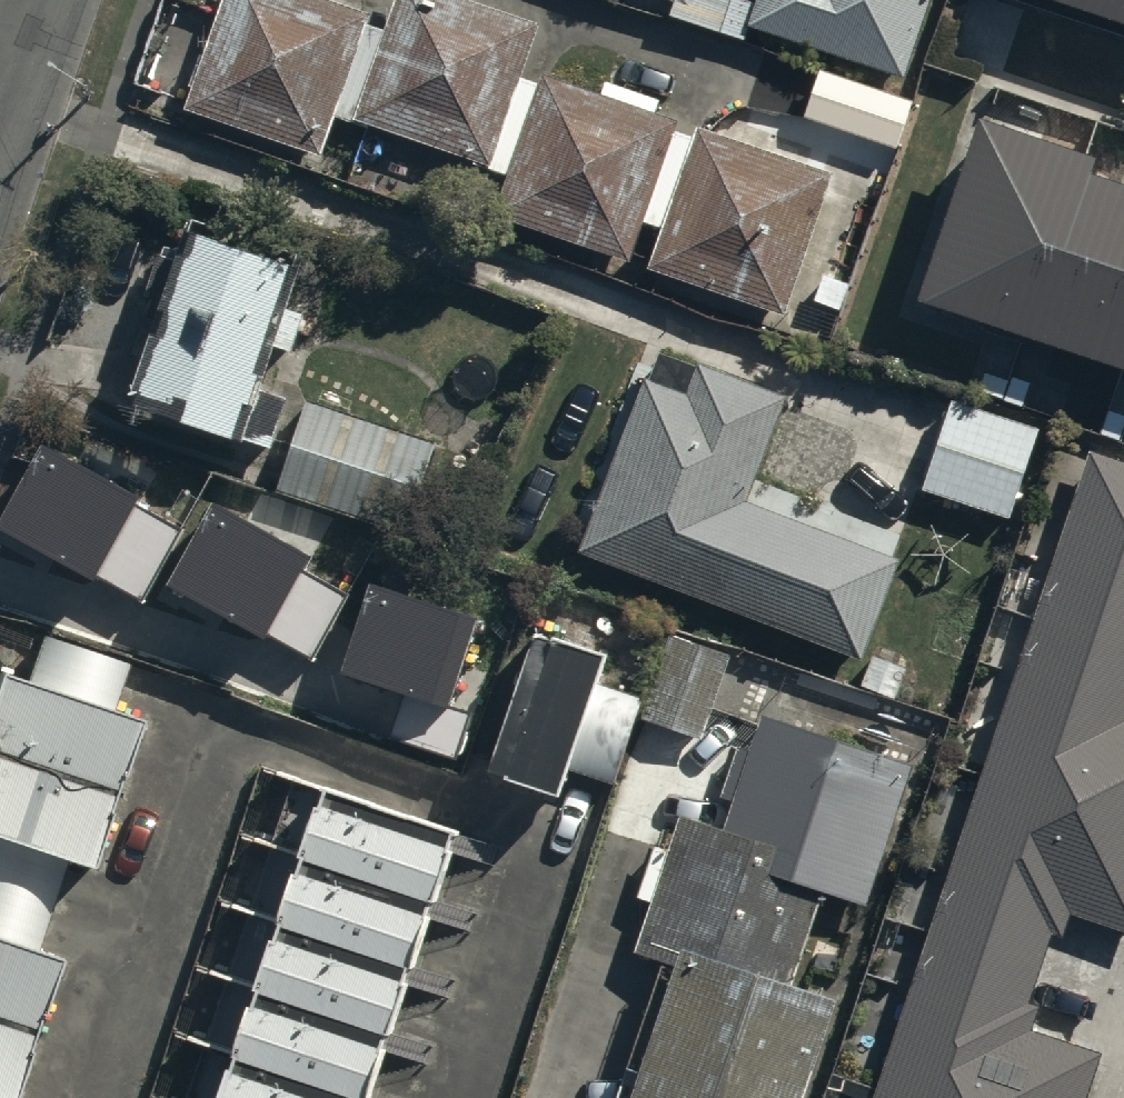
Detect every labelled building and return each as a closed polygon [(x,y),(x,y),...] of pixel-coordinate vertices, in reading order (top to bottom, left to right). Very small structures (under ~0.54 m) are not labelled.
[(397,36),(364,25),(368,13),(326,0),(238,0),(202,109),(323,149),(335,113),(518,173),(505,212),(626,252),(639,212),(670,223),(658,260),(779,300),(824,164),(703,125),(699,135),(668,125),(670,116),(549,77),(547,85),(518,76),(535,23),(464,0),(409,0),(397,36)] [(723,17),(729,0),(672,0),(723,17)] [(754,22),(904,72),(927,0),(761,0),(754,22)] [(1123,26),(1123,0),(1047,0),(1123,26)] [(801,115),(894,145),(910,99),(816,68),(801,115)] [(923,302),(1123,368),(1123,168),(982,122),(923,302)] [(254,391),(297,262),(197,229),(138,408),(269,451),(286,401),(254,391)] [(578,549),(861,657),(903,547),(745,486),(781,392),(658,344),(578,549)] [(920,483),(1013,513),(1041,429),(948,399),(920,483)] [(280,486),(410,528),(438,445),(308,402),(280,486)] [(1089,446),(873,1097),(1081,1097),(1098,1049),(1030,1026),(1039,1001),(1030,998),(1052,931),(1062,935),(1070,910),(1123,928),(1123,458),(1089,446)] [(41,448),(0,521),(0,532),(137,608),(176,538),(130,513),(136,501),(41,448)] [(310,559),(214,507),(169,588),(311,666),(350,597),(303,571),(310,559)] [(370,582),(340,672),(410,695),(396,737),(455,756),(470,712),(450,706),(479,619),(370,582)] [(536,630),(490,769),(563,793),(568,776),(610,790),(639,703),(597,689),(609,653),(536,630)] [(36,950),(70,850),(96,858),(142,720),(115,711),(132,661),(49,634),(32,684),(0,673),(0,1097),(2,1097),(20,1097),(65,959),(36,950)] [(731,655),(674,636),(649,712),(706,730),(731,655)] [(829,1009),(784,994),(812,910),(857,924),(910,765),(757,715),(715,840),(676,827),(629,972),(661,982),(623,1097),(800,1097),(829,1009)] [(454,846),(318,801),(220,1097),(371,1097),(454,846)]
